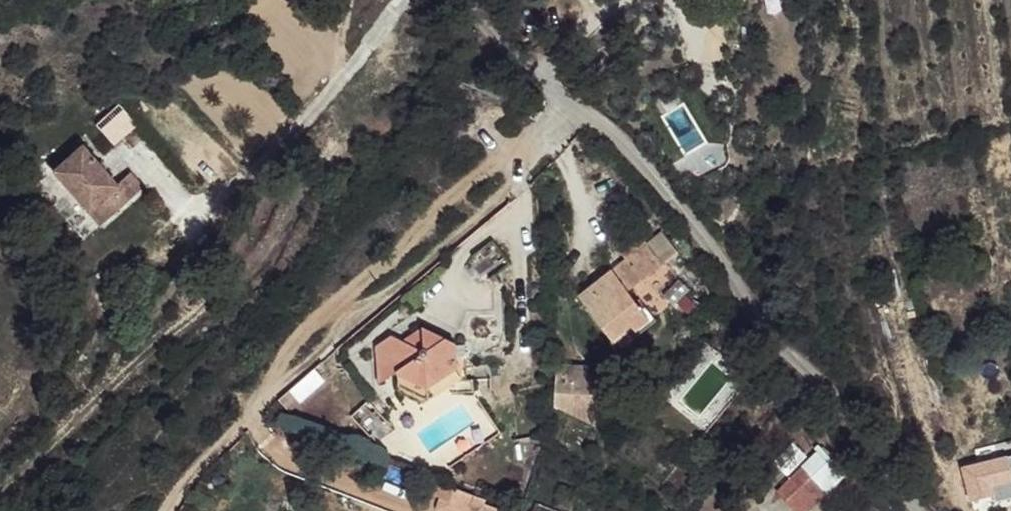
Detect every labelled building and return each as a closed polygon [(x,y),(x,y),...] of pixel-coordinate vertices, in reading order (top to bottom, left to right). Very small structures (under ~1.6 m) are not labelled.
[(147,12),(158,0),(130,0),(147,12)] [(98,234),(141,195),(126,179),(119,185),(84,146),(48,178),(98,234)] [(651,260),(636,264),(648,297),(664,290),(651,260)] [(648,297),(636,264),(628,272),(641,300),(648,297)] [(619,283),(581,299),(602,350),(625,342),(642,335),(619,283)] [(450,341),(426,329),(413,340),(393,334),(381,344),(384,384),(400,372),(405,377),(450,341)] [(646,332),(642,335),(625,342),(630,349),(651,341),(646,332)] [(457,346),(450,341),(405,377),(429,389),(459,367),(457,346)] [(589,365),(556,363),(558,402),(596,414),(594,380),(589,365)] [(558,402),(553,400),(594,423),(596,414),(558,402)] [(1007,460),(1004,454),(990,457),(992,463),(963,471),(972,507),(992,504),(988,491),(1010,485),(1010,459),(1007,460)] [(810,461),(779,489),(799,510),(811,510),(827,495),(811,480),(818,471),(810,461)] [(446,478),(436,510),(544,510),(533,506),(446,478)]
